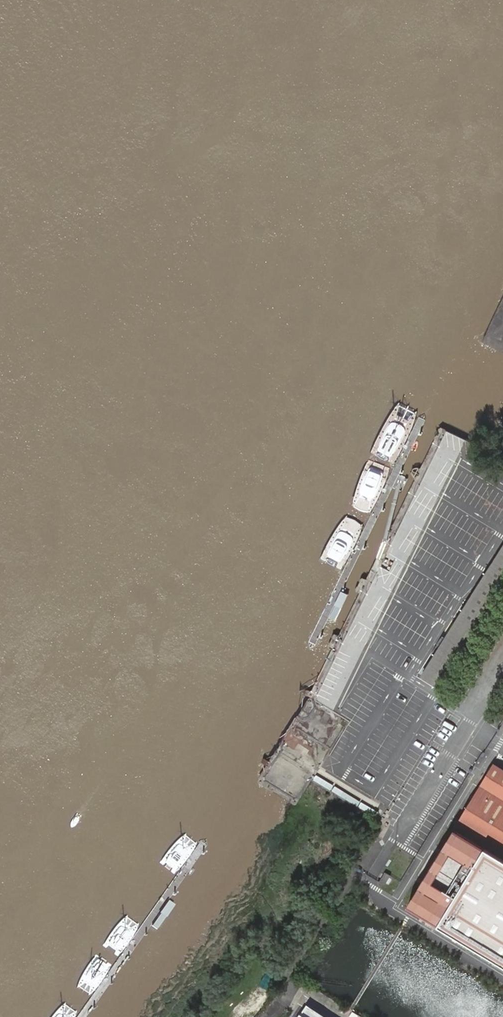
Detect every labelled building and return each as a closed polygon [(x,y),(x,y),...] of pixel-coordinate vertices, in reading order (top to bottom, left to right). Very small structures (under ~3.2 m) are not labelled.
[(423,676),(448,693),(502,605),(502,549),(423,676)] [(493,765),(451,833),(403,911),(435,930),(502,972),(502,771),(493,765)] [(392,876),(387,873),(382,881),(386,884),(392,876)]
